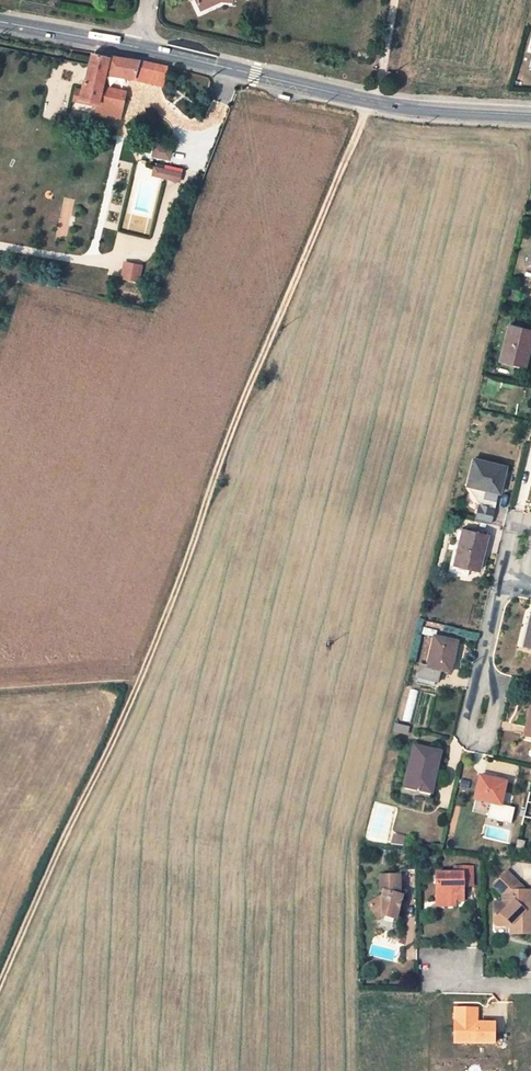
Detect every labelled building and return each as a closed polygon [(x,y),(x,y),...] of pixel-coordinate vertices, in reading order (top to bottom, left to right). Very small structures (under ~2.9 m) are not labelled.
[(200,9),(220,1),(220,0),(196,0),(200,9)] [(99,59),(81,55),(75,86),(73,85),(69,102),(88,107),(92,88),(95,74),(99,59)] [(99,59),(95,74),(106,76),(110,61),(99,59)] [(156,70),(110,61),(106,76),(120,80),(152,87),(156,70)] [(115,93),(92,88),(88,107),(112,111),(115,93)] [(152,156),(171,161),(174,147),(155,142),(152,156)] [(182,182),(184,169),(155,164),(152,177),(182,182)] [(66,239),(73,199),(65,198),(57,237),(66,239)] [(140,282),(144,264),(125,261),(121,279),(140,282)] [(528,336),(505,330),(496,366),(518,371),(528,336)] [(505,472),(473,464),(468,488),(468,489),(476,490),(476,493),(471,495),(478,509),(474,525),(490,529),(498,497),(499,497),(505,472)] [(487,541),(460,534),(456,550),(454,549),(447,578),(466,582),(468,574),(478,576),(487,541)] [(457,650),(433,645),(427,675),(420,674),(418,686),(438,691),(442,678),(450,680),(457,650)] [(529,715),(522,744),(530,746),(530,716),(529,715)] [(440,758),(416,752),(410,779),(407,778),(404,792),(430,798),(440,758)] [(506,787),(479,780),(473,803),(500,810),(506,787)] [(400,832),(388,828),(387,833),(391,834),(390,839),(399,840),(400,832)] [(433,867),(432,896),(452,897),(452,894),(460,894),(461,879),(469,879),(469,862),(452,861),(452,868),(433,867)] [(396,870),(377,868),(376,882),(379,887),(364,895),(373,912),(378,909),(393,914),(395,898),(396,870)] [(498,898),(490,898),(489,918),(491,921),(499,922),(503,918),(505,919),(504,931),(528,932),(530,889),(521,889),(503,868),(490,880),(499,891),(498,898)] [(478,1007),(454,1007),(454,1042),(495,1042),(495,1021),(478,1021),(478,1007)]
